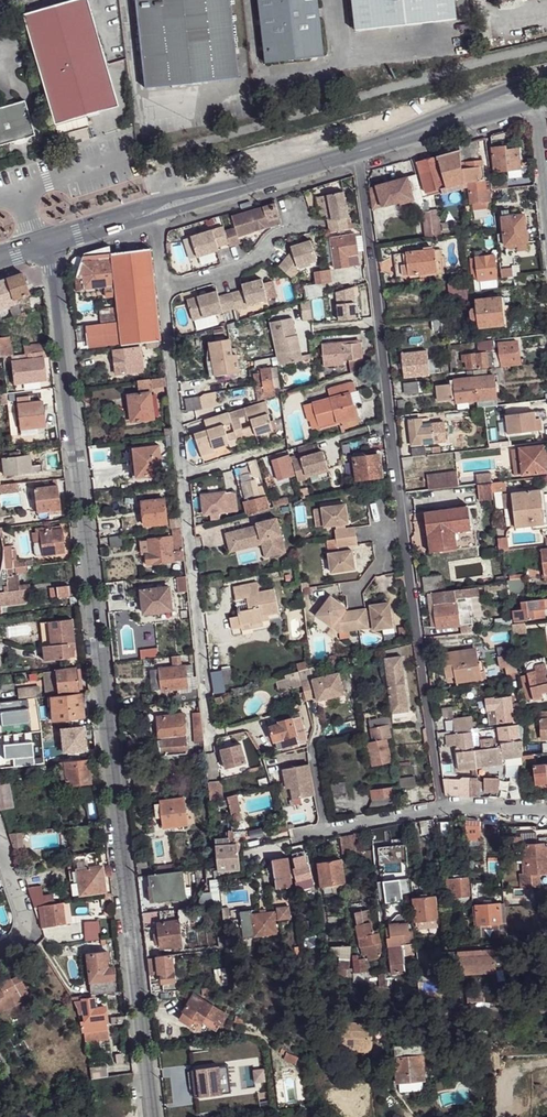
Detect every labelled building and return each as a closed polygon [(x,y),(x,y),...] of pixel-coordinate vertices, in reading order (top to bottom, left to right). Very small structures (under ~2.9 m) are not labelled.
[(54,124),(117,106),(87,0),(70,0),(22,14),(54,124)] [(144,88),(238,77),(229,0),(135,0),(144,88)] [(264,62),(323,55),(317,0),(257,0),(264,62)] [(354,30),(455,18),(453,0),(351,0),(354,30)] [(35,135),(25,100),(15,103),(16,108),(9,110),(7,105),(0,107),(0,145),(35,135)] [(514,129),(507,131),(509,145),(516,144),(514,129)] [(507,131),(491,136),(492,143),(493,155),(495,171),(521,168),(518,149),(507,150),(507,145),(509,145),(507,131)] [(478,140),(460,145),(460,151),(464,184),(469,183),(471,203),(473,203),(473,209),(487,207),(489,201),(490,201),(489,190),(485,190),(485,186),(483,157),(479,157),(478,140)] [(460,151),(418,162),(426,192),(440,188),(443,193),(464,186),(464,184),(460,151)] [(416,174),(380,185),(383,195),(375,197),(379,208),(400,202),(401,204),(411,201),(412,203),(418,209),(422,208),(425,208),(423,201),(416,174)] [(495,175),(490,175),(491,190),(507,188),(506,176),(495,177),(495,175)] [(329,221),(331,232),(337,231),(345,229),(349,229),(347,218),(349,218),(344,192),(329,195),(334,220),(329,221)] [(428,201),(423,201),(425,208),(422,208),(426,239),(434,238),(431,210),(430,210),(428,201)] [(281,223),(274,203),(231,217),(234,228),(224,231),(228,244),(229,247),(239,244),(237,237),(281,223)] [(438,209),(431,210),(434,238),(442,237),(438,209)] [(510,216),(502,216),(504,233),(505,242),(505,244),(516,243),(517,250),(528,249),(524,214),(510,216)] [(228,244),(222,227),(190,237),(196,257),(218,250),(216,247),(228,244)] [(355,234),(330,238),(335,269),(358,265),(357,253),(358,253),(358,251),(355,236),(355,234)] [(362,235),(355,236),(358,251),(364,250),(362,235)] [(291,251),(278,266),(291,279),(297,272),(294,269),(296,267),(316,261),(310,241),(290,247),(291,251)] [(84,253),(84,256),(77,277),(75,277),(77,290),(105,286),(107,297),(116,297),(110,246),(84,253)] [(112,253),(117,296),(120,321),(123,345),(161,341),(151,249),(112,253)] [(434,249),(401,253),(402,266),(408,265),(409,275),(420,273),(437,271),(444,270),(442,249),(434,250),(434,249)] [(401,253),(394,254),(397,276),(409,275),(408,265),(402,266),(401,253)] [(495,255),(471,258),(474,277),(476,291),(482,290),(480,279),(497,277),(495,255)] [(459,272),(451,273),(452,280),(468,278),(467,268),(459,270),(459,272)] [(512,276),(512,268),(501,269),(501,276),(512,276)] [(330,269),(314,272),(316,284),(332,281),(330,269)] [(9,305),(13,316),(20,313),(15,297),(29,293),(23,273),(0,280),(0,307),(9,305)] [(527,275),(507,278),(508,286),(528,283),(527,275)] [(261,280),(241,285),(242,290),(231,293),(235,308),(235,310),(247,306),(246,305),(266,300),(261,280)] [(471,281),(453,283),(455,302),(473,300),(471,281)] [(321,284),(304,286),(306,301),(310,300),(323,296),(321,284)] [(353,287),(336,292),(339,320),(356,318),(354,296),(353,287)] [(216,291),(186,300),(192,320),(235,308),(231,293),(218,297),(216,291)] [(501,296),(476,299),(477,308),(472,309),(470,311),(471,317),(473,319),(478,319),(479,327),(504,324),(501,296)] [(504,296),(501,296),(504,324),(507,323),(506,315),(510,314),(509,304),(505,305),(504,296)] [(306,301),(301,302),(303,320),(312,319),(310,300),(306,301)] [(267,312),(256,315),(259,323),(269,319),(267,312)] [(293,318),(270,322),(271,327),(278,365),(297,361),(292,336),(296,335),(293,318)] [(447,318),(432,319),(433,330),(443,329),(448,328),(447,318)] [(87,325),(90,350),(123,345),(120,321),(87,325)] [(465,328),(448,330),(449,336),(449,345),(466,343),(465,328)] [(223,329),(214,330),(215,337),(224,335),(223,329)] [(296,335),(292,336),(297,361),(303,360),(302,355),(297,335),(296,335)] [(11,355),(13,355),(9,336),(0,338),(0,357),(11,355)] [(230,338),(210,342),(215,375),(227,373),(240,372),(237,354),(233,355),(230,338)] [(493,339),(477,342),(479,353),(493,351),(495,351),(493,339)] [(517,340),(500,342),(502,354),(504,366),(521,364),(517,340)] [(342,341),(323,343),(325,367),(344,365),(344,360),(363,358),(361,343),(360,343),(343,344),(342,341)] [(24,347),(25,354),(42,352),(43,352),(43,344),(24,347)] [(113,351),(116,374),(144,371),(142,347),(113,351)] [(428,351),(402,354),(405,377),(431,374),(431,372),(430,364),(428,351)] [(479,353),(462,356),(463,362),(467,362),(468,369),(495,366),(494,355),(493,351),(479,353)] [(11,355),(15,383),(45,380),(42,352),(25,354),(13,355),(11,355)] [(502,354),(494,355),(495,366),(504,366),(502,354)] [(266,369),(261,369),(261,372),(254,373),(256,385),(263,384),(264,389),(265,399),(276,396),(275,388),(280,387),(277,367),(270,368),(270,365),(266,366),(266,369)] [(454,384),(436,386),(438,400),(453,398),(453,395),(455,395),(455,398),(456,403),(458,403),(467,402),(469,402),(468,399),(476,398),(474,377),(474,375),(473,370),(464,371),(465,378),(454,379),(454,384)] [(494,374),(474,377),(476,398),(477,401),(497,399),(495,390),(499,390),(498,380),(495,381),(494,374)] [(166,378),(151,379),(152,387),(166,386),(166,378)] [(138,380),(139,391),(153,390),(152,387),(151,379),(138,380)] [(353,381),(328,388),(330,397),(312,401),(317,418),(320,429),(357,417),(354,406),(362,403),(359,390),(356,391),(353,381)] [(418,382),(404,383),(405,394),(419,392),(418,382)] [(130,405),(132,421),(154,418),(151,392),(125,395),(127,406),(130,405)] [(17,397),(21,436),(37,434),(37,427),(45,426),(42,401),(30,403),(29,396),(17,397)] [(200,397),(186,399),(189,416),(200,415),(199,410),(203,409),(200,397)] [(497,399),(477,401),(477,407),(484,406),(497,405),(497,399)] [(266,401),(229,413),(232,422),(235,431),(238,441),(246,438),(243,429),(239,417),(246,415),(248,420),(251,419),(253,426),(256,435),(258,443),(270,439),(268,431),(273,429),(268,413),(269,412),(266,401)] [(317,418),(312,401),(304,403),(308,420),(310,420),(317,418)] [(534,411),(506,415),(508,434),(536,431),(535,420),(534,411)] [(228,412),(204,420),(207,429),(195,433),(202,456),(215,452),(214,448),(230,444),(227,434),(224,424),(232,422),(229,413),(228,412)] [(320,429),(317,418),(310,420),(313,430),(320,429)] [(422,419),(409,420),(412,444),(434,443),(432,423),(429,424),(423,424),(422,419)] [(438,422),(432,423),(434,443),(440,442),(438,422)] [(253,426),(243,429),(246,438),(256,435),(253,426)] [(235,431),(227,434),(230,444),(231,447),(239,444),(238,441),(235,431)] [(511,449),(514,475),(546,471),(546,463),(545,444),(511,449)] [(133,449),(135,464),(139,464),(140,477),(163,474),(160,445),(133,449)] [(426,447),(412,448),(413,456),(426,454),(426,447)] [(133,449),(129,449),(133,478),(140,477),(139,464),(135,464),(133,449)] [(301,458),(293,461),(299,481),(307,479),(306,476),(329,469),(323,451),(300,457),(301,458)] [(3,459),(5,475),(42,471),(42,465),(30,466),(29,456),(18,457),(17,452),(9,453),(10,458),(3,459)] [(380,454),(354,458),(356,480),(383,477),(380,454)] [(289,455),(273,460),(279,481),(295,476),(289,455)] [(256,459),(248,462),(252,474),(256,477),(261,476),(256,459)] [(427,475),(429,489),(459,485),(458,471),(427,475)] [(476,475),(477,483),(492,482),(491,473),(476,475)] [(255,480),(242,483),(247,502),(243,503),(247,513),(270,508),(267,497),(260,499),(255,480)] [(506,481),(491,483),(493,492),(507,490),(506,481)] [(15,491),(14,483),(0,485),(0,493),(15,491)] [(242,483),(238,484),(243,503),(247,502),(242,483)] [(491,483),(478,485),(479,501),(493,499),(493,492),(491,483)] [(33,487),(36,513),(61,510),(58,484),(33,487)] [(540,489),(512,492),(516,527),(544,523),(540,489)] [(235,491),(202,496),(203,514),(211,514),(211,519),(220,518),(219,512),(238,510),(235,491)] [(366,491),(359,492),(360,502),(367,500),(366,491)] [(142,501),(145,526),(167,524),(164,498),(142,501)] [(288,498),(273,501),(274,507),(289,503),(288,498)] [(346,504),(326,507),(327,516),(324,516),(325,526),(336,525),(337,530),(335,530),(336,539),(356,536),(355,527),(346,528),(345,523),(349,523),(346,504)] [(468,505),(425,511),(431,552),(473,546),(468,505)] [(201,515),(194,517),(195,527),(206,524),(205,517),(201,518),(201,515)] [(170,519),(171,528),(181,528),(180,518),(170,519)] [(259,526),(227,533),(231,552),(237,551),(235,541),(248,538),(249,544),(266,540),(270,557),(287,554),(279,519),(258,523),(259,526)] [(36,529),(36,532),(32,533),(34,543),(41,542),(43,556),(65,553),(61,526),(43,528),(36,529)] [(110,537),(111,547),(127,545),(125,535),(110,537)] [(336,539),(327,540),(329,551),(337,550),(337,553),(329,554),(331,564),(334,563),(335,572),(355,569),(352,550),(349,550),(348,546),(358,544),(356,536),(336,539)] [(149,540),(150,553),(146,553),(146,554),(148,565),(174,561),(171,537),(149,539),(149,540)] [(507,537),(498,538),(499,550),(503,550),(509,549),(507,537)] [(235,541),(237,551),(263,545),(266,558),(270,557),(266,540),(249,544),(248,538),(235,541)] [(149,540),(141,541),(143,554),(146,554),(146,553),(150,553),(149,540)] [(3,550),(3,555),(1,567),(0,569),(12,568),(15,567),(26,566),(27,566),(27,562),(20,562),(19,559),(18,559),(13,560),(12,549),(11,549),(3,550)] [(0,570),(0,604),(6,603),(24,601),(23,591),(23,586),(18,586),(18,576),(12,576),(12,568),(0,569),(0,570)] [(442,575),(422,577),(424,592),(444,589),(442,575)] [(178,577),(179,592),(188,591),(186,576),(178,577)] [(504,576),(497,577),(497,584),(505,584),(504,576)] [(523,579),(507,581),(507,584),(509,595),(518,594),(525,593),(523,579)] [(257,581),(233,587),(236,600),(247,597),(249,609),(238,611),(239,616),(230,618),(232,629),(242,627),(241,624),(252,622),(252,624),(263,622),(263,620),(262,616),(269,614),(279,612),(274,589),(259,592),(257,581)] [(56,587),(57,596),(57,597),(70,595),(69,585),(56,587)] [(141,590),(144,613),(158,612),(158,618),(173,616),(170,587),(141,590)] [(477,588),(433,593),(437,627),(437,628),(461,625),(461,632),(473,631),(472,622),(471,622),(470,617),(473,616),(470,596),(478,596),(477,588)] [(433,593),(428,593),(432,627),(437,627),(433,593)] [(346,608),(330,597),(318,613),(326,618),(324,621),(332,627),(335,623),(341,627),(349,626),(350,631),(359,629),(357,610),(349,612),(347,612),(348,617),(343,618),(340,615),(344,611),(346,608)] [(513,610),(514,621),(525,620),(535,619),(533,610),(546,609),(546,598),(521,601),(522,609),(513,610)] [(366,609),(357,610),(359,629),(369,628),(368,620),(373,619),(374,629),(384,628),(383,625),(392,624),(389,603),(371,606),(372,610),(367,611),(366,609)] [(512,617),(496,619),(497,629),(513,627),(513,624),(512,617)] [(48,622),(51,645),(43,646),(45,661),(69,658),(67,643),(74,642),(71,619),(48,622)] [(48,622),(40,623),(43,646),(51,645),(48,622)] [(341,627),(335,623),(332,627),(340,632),(350,631),(349,626),(341,627)] [(515,624),(513,624),(513,627),(514,633),(527,631),(526,623),(515,624)] [(405,626),(398,627),(400,637),(407,635),(405,626)] [(74,642),(67,643),(69,658),(75,657),(74,642)] [(515,644),(498,647),(502,668),(506,667),(507,674),(514,673),(515,677),(515,679),(520,678),(515,644)] [(477,650),(443,655),(445,671),(454,670),(455,676),(456,683),(477,679),(476,673),(480,672),(480,669),(483,669),(482,661),(478,661),(477,650)] [(401,655),(384,657),(390,712),(408,710),(401,655)] [(159,668),(159,671),(153,672),(155,689),(161,688),(161,691),(177,689),(189,688),(188,678),(194,677),(192,664),(182,665),(181,656),(173,656),(174,666),(159,668)] [(525,663),(528,675),(531,685),(526,686),(525,687),(526,691),(525,691),(527,700),(534,698),(534,700),(544,698),(543,693),(546,692),(546,670),(546,665),(544,658),(525,663)] [(311,668),(299,671),(301,677),(317,672),(315,666),(311,668)] [(44,672),(46,694),(80,690),(77,668),(55,671),(44,672)] [(231,669),(222,670),(224,684),(233,683),(231,669)] [(289,675),(276,679),(279,691),(292,687),(290,679),(301,677),(299,671),(289,674),(289,675)] [(340,672),(302,681),(306,700),(317,697),(317,700),(345,694),(340,672)] [(189,688),(177,689),(177,693),(192,692),(191,689),(198,688),(197,677),(194,677),(188,678),(189,688)] [(18,688),(18,697),(39,696),(38,686),(18,688)] [(174,696),(175,702),(199,700),(198,688),(191,689),(192,692),(177,693),(177,696),(174,696)] [(84,717),(81,693),(55,696),(56,710),(51,711),(53,721),(69,719),(70,728),(85,726),(84,717)] [(141,695),(142,705),(158,704),(157,693),(141,695)] [(511,696),(486,698),(489,724),(498,723),(513,721),(513,723),(523,721),(522,709),(521,703),(512,704),(511,696)] [(193,713),(196,743),(204,742),(201,712),(193,713)] [(157,716),(159,740),(158,740),(160,755),(187,753),(183,714),(157,716)] [(281,724),(270,727),(274,741),(275,740),(278,749),(291,745),(292,748),(299,746),(298,743),(307,741),(300,716),(280,721),(281,724)] [(389,716),(369,720),(373,740),(367,742),(372,765),(391,761),(386,739),(391,737),(389,726),(391,725),(389,716)] [(467,721),(454,722),(455,730),(477,727),(478,727),(477,722),(467,723),(467,721)] [(476,750),(475,750),(477,768),(504,765),(504,759),(523,757),(523,724),(497,727),(500,747),(476,750)] [(472,732),(455,734),(456,745),(459,770),(477,768),(475,750),(472,732)] [(455,734),(445,735),(447,746),(456,745),(455,734)] [(546,742),(528,743),(528,752),(546,751),(546,742)] [(242,744),(221,750),(227,768),(247,763),(242,744)] [(64,762),(52,764),(52,769),(60,768),(61,779),(66,778),(67,786),(91,783),(89,759),(64,762)] [(309,763),(284,767),(286,782),(290,782),(291,786),(293,798),(315,795),(309,763)] [(533,765),(535,784),(546,782),(546,764),(546,763),(533,765)] [(134,774),(135,791),(151,789),(150,772),(134,774)] [(414,776),(399,778),(400,788),(415,786),(414,776)] [(499,793),(499,777),(483,777),(483,794),(499,793)] [(470,781),(444,779),(446,794),(458,795),(457,794),(471,795),(470,781)] [(12,806),(8,785),(0,787),(0,809),(12,806)] [(397,788),(371,791),(372,801),(368,810),(399,806),(397,788)] [(230,806),(232,814),(242,811),(237,793),(227,796),(228,800),(230,806)] [(161,800),(162,803),(155,804),(157,817),(163,816),(165,828),(187,825),(184,798),(161,800)] [(218,802),(220,808),(230,806),(228,800),(218,802)] [(467,820),(467,833),(476,834),(478,821),(478,819),(469,818),(467,820)] [(420,821),(422,838),(435,836),(433,822),(433,819),(420,821)] [(451,836),(451,821),(438,822),(439,837),(451,836)] [(404,824),(389,827),(390,841),(405,839),(404,824)] [(481,838),(498,837),(497,825),(480,826),(481,838)] [(385,846),(384,828),(372,830),(373,848),(385,846)] [(521,888),(541,887),(540,873),(546,873),(546,829),(537,829),(537,832),(521,834),(521,839),(523,838),(523,844),(522,844),(524,873),(520,873),(521,888)] [(21,832),(18,832),(18,838),(10,839),(13,847),(18,847),(18,848),(22,847),(21,832)] [(353,834),(339,837),(342,854),(355,851),(353,834)] [(218,867),(218,871),(241,870),(238,851),(239,850),(239,849),(240,848),(240,847),(239,845),(238,843),(236,842),(234,843),(231,844),(230,844),(230,837),(215,838),(218,867)] [(294,881),(296,888),(313,884),(309,864),(308,864),(303,844),(293,846),(291,847),(296,867),(293,867),(296,880),(294,881)] [(105,891),(102,867),(97,867),(95,852),(72,856),(72,859),(74,871),(69,871),(72,896),(105,891)] [(136,860),(138,877),(149,875),(153,874),(151,857),(136,860)] [(288,857),(272,859),(276,889),(292,887),(288,857)] [(318,863),(321,886),(332,884),(344,882),(341,860),(318,863)] [(175,864),(168,865),(169,872),(176,871),(175,864)] [(156,866),(157,873),(169,872),(168,865),(156,866)] [(207,868),(208,881),(219,875),(218,871),(218,867),(207,868)] [(138,877),(142,909),(157,907),(157,902),(171,900),(171,901),(186,899),(184,870),(176,871),(169,872),(157,873),(153,874),(149,875),(138,877)] [(447,879),(449,897),(469,895),(467,877),(447,879)] [(211,885),(213,904),(222,904),(219,879),(214,880),(215,884),(211,885)] [(411,900),(409,879),(381,883),(383,897),(386,896),(387,903),(411,900)] [(332,884),(333,893),(345,891),(344,882),(332,884)] [(27,889),(34,907),(43,905),(54,904),(52,895),(43,896),(41,886),(27,889)] [(413,899),(416,921),(426,920),(438,919),(435,896),(413,899)] [(43,905),(43,907),(39,907),(42,927),(46,927),(66,924),(62,902),(54,904),(43,905)] [(477,920),(478,925),(502,924),(500,904),(500,903),(476,905),(476,906),(473,906),(474,920),(477,920)] [(252,914),(255,937),(277,934),(275,920),(290,918),(289,906),(277,908),(277,911),(252,914)] [(179,909),(180,924),(189,923),(189,921),(195,920),(193,907),(179,909)] [(381,943),(379,932),(373,933),(369,909),(355,912),(357,926),(360,947),(361,947),(363,955),(367,954),(369,958),(379,955),(382,950),(381,943)] [(142,913),(144,925),(158,924),(158,923),(161,923),(159,911),(142,913)] [(100,920),(84,921),(85,940),(101,939),(100,920)] [(158,923),(158,924),(161,948),(181,946),(178,920),(161,923),(158,923)] [(416,921),(417,930),(428,929),(426,920),(416,921)] [(386,927),(391,974),(406,972),(404,955),(414,954),(413,943),(412,931),(410,931),(409,923),(399,924),(399,923),(389,924),(390,927),(386,927)] [(28,949),(36,962),(44,957),(36,944),(28,949)] [(457,951),(459,974),(496,973),(495,955),(485,955),(485,949),(457,951)] [(86,954),(91,993),(115,991),(112,967),(107,968),(106,961),(108,960),(107,952),(86,954)] [(175,981),(172,954),(147,957),(149,975),(161,974),(163,983),(151,984),(152,993),(179,990),(178,981),(175,981)] [(353,955),(355,973),(366,972),(365,958),(359,958),(358,954),(353,955)] [(339,960),(338,977),(347,977),(347,969),(349,969),(350,960),(339,960)] [(215,970),(217,980),(226,979),(225,968),(215,970)] [(228,968),(225,968),(226,979),(217,980),(218,986),(230,985),(228,968)] [(378,974),(380,986),(387,988),(387,980),(386,974),(378,974)] [(6,1010),(4,1007),(20,998),(22,1001),(30,996),(19,975),(11,980),(9,977),(0,983),(0,1014),(6,1010)] [(392,979),(393,989),(401,991),(400,978),(392,979)] [(202,988),(203,995),(211,994),(210,987),(202,988)] [(467,992),(468,1003),(485,1002),(485,992),(467,992)] [(194,995),(179,1020),(191,1027),(196,1019),(216,1031),(226,1014),(194,995)] [(72,997),(77,1008),(79,1014),(83,1013),(84,1021),(80,1021),(82,1032),(108,1029),(105,1007),(95,1008),(94,998),(81,1000),(81,997),(81,996),(72,997)] [(20,998),(4,1007),(6,1010),(22,1001),(20,998)] [(344,1041),(343,1047),(354,1048),(354,1049),(372,1050),(374,1024),(345,1022),(338,1021),(337,1041),(344,1041)] [(394,1047),(395,1058),(423,1055),(422,1044),(394,1047)] [(395,1058),(397,1083),(400,1082),(422,1080),(425,1080),(423,1055),(395,1058)] [(106,1065),(89,1067),(90,1078),(107,1077),(106,1065)] [(192,1069),(195,1097),(223,1094),(220,1066),(192,1069)] [(400,1082),(401,1090),(423,1088),(422,1080),(400,1082)] [(483,1087),(482,1105),(489,1106),(491,1087),(483,1087)] [(25,1116),(36,1116),(41,1114),(38,1107),(24,1115),(25,1116)]
